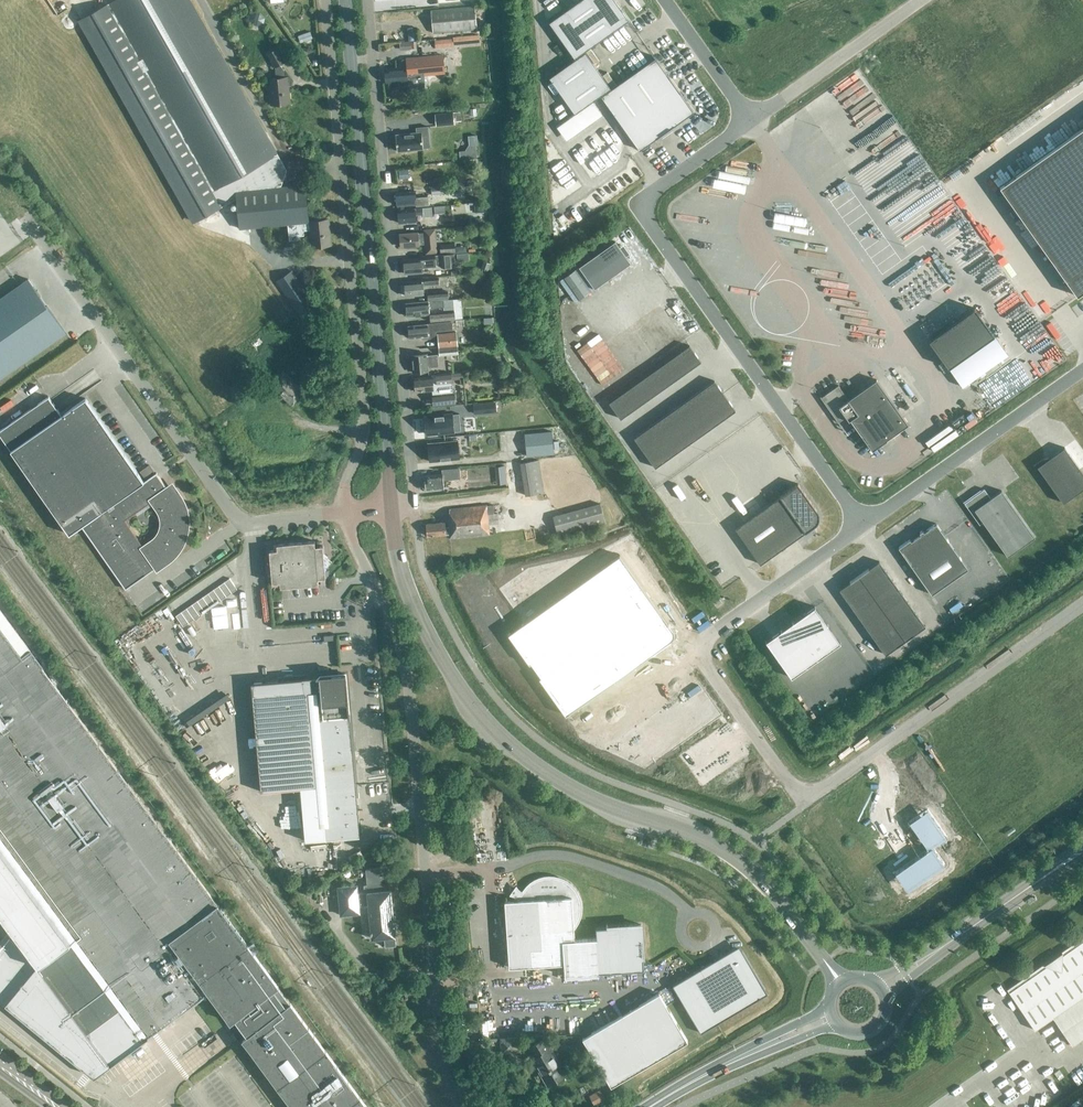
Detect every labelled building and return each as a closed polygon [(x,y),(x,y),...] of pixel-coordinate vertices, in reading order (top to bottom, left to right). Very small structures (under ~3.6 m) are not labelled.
[(327,219),(308,221),(304,184),(280,187),(286,169),(192,0),(115,0),(82,18),(195,221),(235,198),(239,229),(287,224),(288,240),(298,239),(298,233),(302,233),(302,230),(309,230),(311,246),(330,244),(327,219)] [(614,0),(580,0),(549,22),(574,58),(628,20),(614,0)] [(432,31),(476,27),(474,5),(430,9),(432,31)] [(310,30),(303,32),(305,40),(312,37),(310,30)] [(473,43),(473,35),(453,37),(454,44),(473,43)] [(453,46),(452,38),(435,40),(435,48),(453,46)] [(267,79),(269,104),(288,102),(286,78),(283,78),(283,71),(278,64),(284,60),(276,48),(266,54),(273,67),(274,79),(267,79)] [(610,88),(585,52),(549,77),(575,113),(610,88)] [(388,81),(388,87),(425,84),(424,75),(443,72),(442,58),(441,58),(441,54),(404,58),(404,67),(384,69),(385,82),(388,81)] [(656,58),(601,96),(640,150),(694,112),(656,58)] [(453,111),(434,113),(436,126),(454,124),(453,111)] [(611,136),(619,130),(616,125),(608,131),(611,136)] [(997,186),(1075,295),(1082,289),(1082,125),(997,186)] [(428,135),(427,126),(416,127),(417,132),(395,135),(397,151),(423,148),(422,139),(422,136),(424,136),(428,135)] [(297,145),(293,147),(296,153),(291,156),(295,163),(304,159),(297,145)] [(465,150),(459,151),(460,159),(477,157),(475,145),(468,145),(465,150)] [(913,252),(858,167),(816,194),(838,228),(846,222),(879,274),(913,252)] [(408,170),(398,171),(399,179),(409,179),(408,170)] [(445,184),(430,185),(429,186),(430,195),(446,193),(445,184)] [(415,205),(428,204),(427,195),(414,196),(414,190),(396,192),(397,204),(415,203),(415,205)] [(444,205),(433,206),(434,213),(445,212),(444,205)] [(428,206),(397,209),(398,222),(415,221),(414,214),(421,213),(422,217),(431,216),(432,216),(432,206),(428,206)] [(467,225),(485,223),(484,213),(466,215),(467,225)] [(426,252),(435,251),(433,228),(423,229),(423,232),(416,233),(416,232),(399,234),(401,246),(418,244),(417,244),(425,243),(426,252)] [(615,241),(579,267),(594,289),(631,263),(615,241)] [(439,252),(455,250),(454,242),(439,244),(439,252)] [(435,256),(430,257),(403,259),(404,266),(402,267),(402,269),(404,271),(404,273),(422,272),(421,265),(430,264),(435,264),(441,267),(453,267),(453,253),(435,254),(435,256)] [(490,263),(483,261),(481,269),(488,271),(490,263)] [(298,315),(314,305),(305,291),(309,288),(303,280),(299,283),(290,270),(275,281),(298,315)] [(422,284),(439,283),(438,275),(421,277),(421,279),(404,281),(405,295),(423,293),(422,284)] [(27,278),(0,297),(0,377),(65,332),(27,278)] [(452,299),(443,299),(431,300),(431,299),(406,302),(407,315),(429,313),(429,307),(442,306),(442,309),(452,309),(452,299)] [(668,304),(663,307),(670,318),(675,315),(668,304)] [(975,307),(929,340),(949,368),(962,386),(1008,354),(995,336),(975,307)] [(454,320),(453,311),(435,313),(436,321),(454,320)] [(452,321),(441,322),(408,325),(409,337),(419,336),(423,339),(434,338),(436,336),(435,331),(453,330),(452,321)] [(438,346),(456,345),(455,331),(436,332),(438,346)] [(609,402),(620,418),(701,361),(689,345),(609,402)] [(456,346),(438,348),(438,356),(457,354),(456,346)] [(427,366),(437,365),(436,354),(426,355),(426,353),(410,355),(412,371),(428,370),(427,366)] [(290,405),(304,390),(283,371),(274,381),(275,383),(271,387),(290,405)] [(462,372),(450,373),(431,374),(431,376),(414,378),(414,384),(413,385),(413,388),(415,389),(415,391),(430,390),(432,405),(454,403),(454,393),(452,393),(451,380),(463,379),(462,372)] [(821,395),(820,396),(838,422),(846,416),(849,420),(850,419),(872,450),(909,424),(877,379),(848,399),(838,384),(821,396),(821,395)] [(634,438),(655,467),(735,410),(714,381),(634,438)] [(144,481),(137,472),(86,398),(61,415),(48,396),(0,430),(0,435),(69,534),(81,526),(125,589),(157,567),(155,563),(163,557),(166,561),(172,555),(178,549),(182,541),(185,533),(186,524),(186,516),(184,507),(180,500),(176,493),(169,497),(166,492),(168,490),(156,472),(155,473),(144,481)] [(474,414),(496,412),(495,401),(473,403),(474,414)] [(10,403),(1,410),(4,414),(13,407),(10,403)] [(455,413),(421,416),(423,434),(449,431),(448,420),(456,420),(455,413)] [(526,456),(554,453),(552,430),(524,433),(526,456)] [(456,440),(426,443),(428,461),(458,458),(456,440)] [(1064,447),(1045,461),(1043,458),(1033,466),(1044,481),(1046,479),(1063,503),(1082,489),(1082,473),(1064,447)] [(528,494),(542,492),(537,460),(523,462),(528,494)] [(155,473),(148,464),(137,472),(144,481),(155,473)] [(505,466),(495,467),(496,477),(506,475),(505,466)] [(440,469),(440,471),(441,473),(424,475),(424,479),(423,480),(423,481),(421,483),(421,486),(424,487),(424,489),(443,487),(442,479),(459,477),(458,467),(440,469)] [(478,488),(477,480),(456,482),(457,490),(476,488),(478,488)] [(819,514),(797,483),(734,528),(760,564),(817,523),(818,522),(819,521),(820,520),(820,518),(820,517),(820,516),(819,514)] [(984,489),(974,496),(964,503),(979,524),(983,522),(1007,556),(1034,537),(1001,490),(990,497),(984,489)] [(556,539),(604,526),(599,504),(550,517),(556,539)] [(496,513),(493,513),(492,505),(485,506),(485,505),(448,509),(449,518),(447,518),(447,527),(443,528),(443,522),(425,524),(426,536),(448,534),(448,538),(488,534),(487,525),(497,524),(496,513)] [(921,534),(910,541),(899,549),(932,594),(967,568),(935,523),(923,532),(922,531),(919,533),(921,534)] [(280,587),(318,584),(318,578),(325,578),(323,545),(315,546),(314,541),(277,544),(277,549),(269,550),(272,582),(280,582),(280,587)] [(611,557),(501,635),(558,715),(663,641),(664,640),(665,638),(665,636),(665,634),(664,632),(611,557)] [(879,561),(839,589),(885,654),(925,626),(879,561)] [(229,578),(224,582),(232,593),(237,589),(229,578)] [(224,582),(219,585),(226,596),(232,593),(224,582)] [(219,585),(213,589),(221,600),(226,596),(219,585)] [(213,589),(208,593),(215,604),(221,600),(213,589)] [(208,593),(202,597),(210,608),(215,604),(208,593)] [(202,597),(197,601),(204,611),(210,608),(202,597)] [(197,601),(191,604),(199,615),(204,611),(197,601)] [(191,604),(186,608),(194,619),(199,615),(191,604)] [(839,642),(814,607),(766,641),(791,676),(839,642)] [(186,608),(181,612),(188,623),(194,619),(186,608)] [(144,623),(152,635),(174,621),(167,609),(144,623)] [(181,612),(175,615),(183,626),(188,623),(181,612)] [(38,964),(5,1003),(94,1077),(148,1037),(209,992),(294,1106),(367,1106),(0,613),(0,913),(38,964)] [(305,840),(359,836),(352,749),(353,749),(353,743),(351,743),(345,674),(251,682),(261,791),(300,788),(305,840)] [(928,849),(895,872),(905,887),(911,888),(945,863),(932,846),(946,836),(927,809),(909,822),(928,849)] [(337,887),(340,916),(359,914),(359,906),(368,905),(371,931),(370,931),(370,933),(371,933),(372,939),(384,938),(385,947),(396,946),(390,890),(388,875),(380,876),(379,868),(365,869),(366,884),(363,885),(364,893),(357,893),(357,886),(337,887)] [(518,900),(504,901),(507,934),(509,967),(531,965),(564,963),(565,974),(566,974),(599,972),(644,969),(643,959),(643,957),(641,924),(608,926),(606,926),(596,927),(596,938),(574,939),(574,926),(575,925),(577,920),(579,916),(580,911),(580,907),(580,902),(578,897),(576,893),(574,889),(571,885),(567,882),(563,880),(558,878),(554,877),(549,877),(544,877),(539,879),(535,881),(531,883),(527,886),(524,890),(523,892),(519,889),(514,896),(518,899),(518,900)] [(1009,992),(1035,1029),(1053,1017),(1071,1044),(1082,1036),(1082,941),(1009,992)] [(673,984),(702,1032),(768,993),(740,945),(673,984)] [(659,993),(582,1038),(611,1086),(687,1041),(659,993)] [(544,1039),(529,1047),(534,1057),(532,1058),(547,1083),(564,1073),(544,1039)] [(589,1095),(595,1106),(606,1100),(600,1089),(589,1095)]
